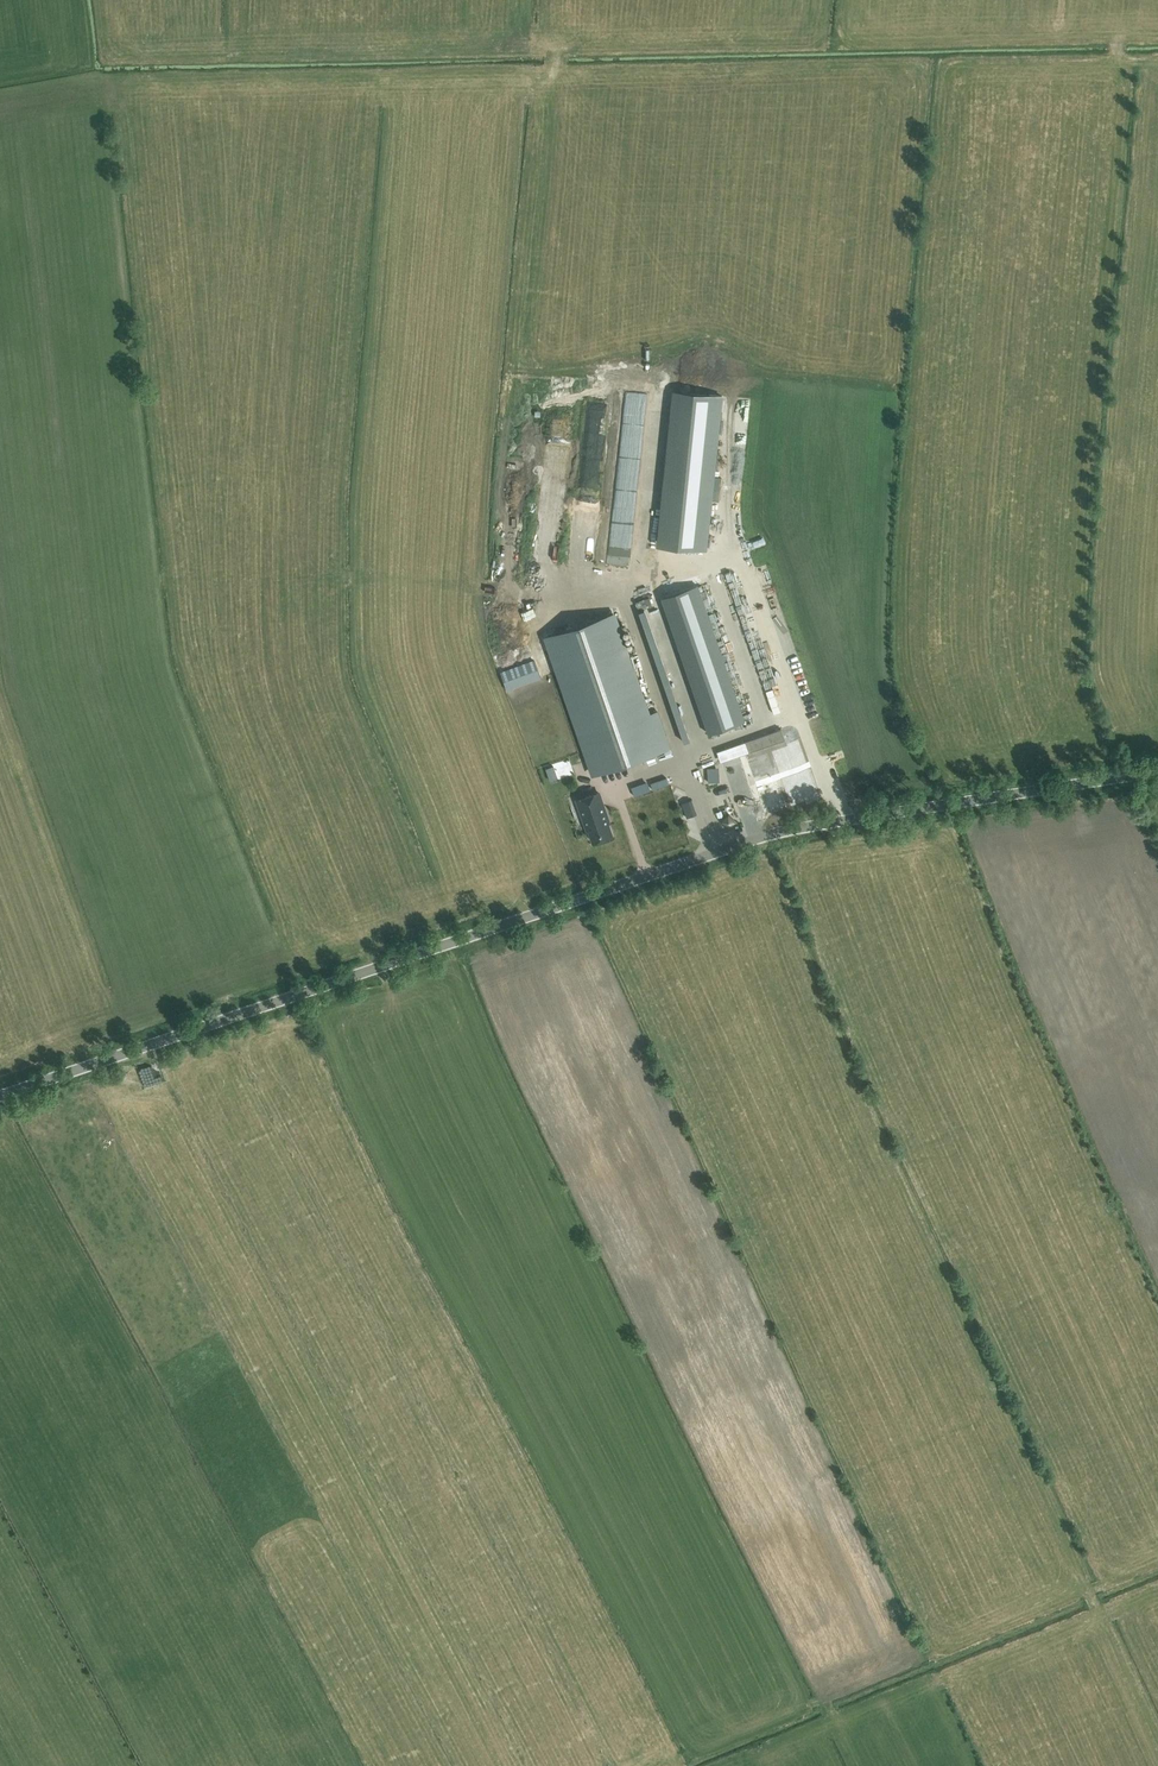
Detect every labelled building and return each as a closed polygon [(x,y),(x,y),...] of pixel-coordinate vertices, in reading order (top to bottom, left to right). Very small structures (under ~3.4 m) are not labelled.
[(699,584),(668,595),(715,732),(746,721),(699,584)] [(648,716),(614,614),(546,638),(593,773),(670,747),(658,712),(648,716)] [(774,715),(781,712),(774,690),(767,692),(774,715)] [(781,729),(717,751),(720,761),(784,739),(781,729)] [(753,792),(756,801),(747,804),(753,821),(760,818),(757,811),(767,808),(765,803),(770,802),(765,787),(753,792)] [(713,793),(718,806),(725,804),(720,790),(713,793)] [(599,807),(595,793),(577,799),(588,829),(589,829),(593,842),(612,835),(606,818),(607,818),(603,805),(599,807)]
